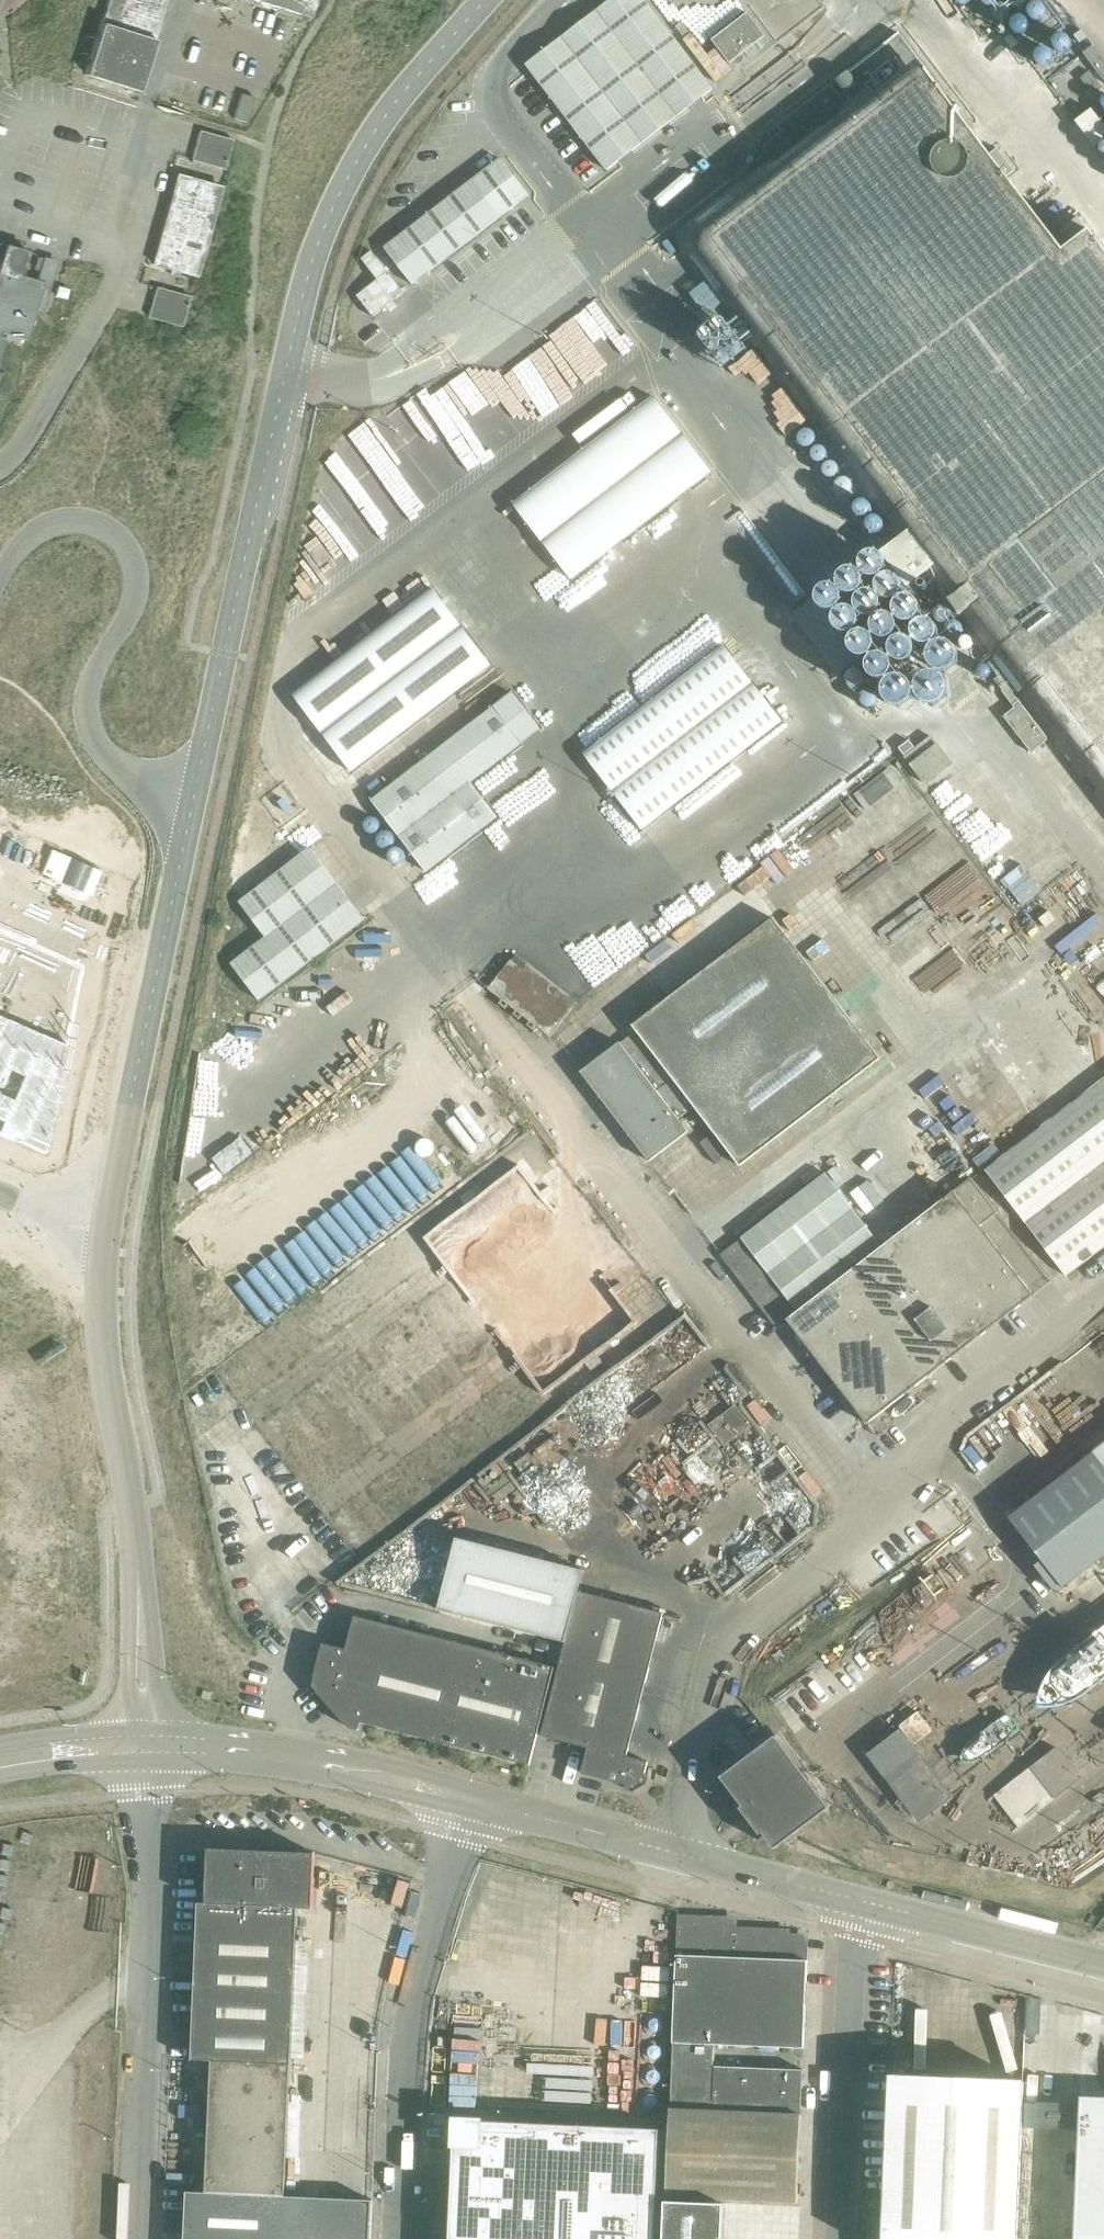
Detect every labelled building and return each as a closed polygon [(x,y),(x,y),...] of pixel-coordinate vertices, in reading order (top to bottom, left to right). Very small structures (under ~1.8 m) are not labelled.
[(135,90),(137,91),(165,0),(107,0),(84,74),(135,90)] [(305,15),(309,17),(315,0),(257,0),(305,15)] [(592,13),(526,64),(607,169),(712,89),(645,0),(609,0),(592,13)] [(998,24),(979,0),(970,0),(959,9),(982,37),(998,24)] [(1030,9),(1032,15),(1036,18),(1041,18),(1045,15),(1048,11),(1047,5),(1043,1),(1037,1),(1032,4),(1030,9)] [(711,39),(729,62),(764,35),(747,11),(711,39)] [(1017,30),(1022,31),(1026,30),(1029,27),(1030,22),(1027,16),(1021,14),(1015,16),(1012,21),(1013,26),(1017,30)] [(1087,229),(1052,256),(950,121),(918,79),(928,71),(898,31),(834,80),(846,97),(842,99),(831,84),(777,125),(788,140),(785,143),(793,154),(776,167),(768,156),(764,158),(765,160),(722,193),(678,225),(677,226),(675,228),(674,230),(673,232),(672,235),(672,237),(672,239),(672,242),(673,244),(674,246),(675,248),(702,283),(690,293),(707,313),(718,304),(723,311),(724,310),(752,348),(881,518),(901,545),(965,628),(966,627),(992,660),(989,662),(999,675),(995,678),(1004,689),(1013,682),(1012,681),(1017,677),(1024,686),(1014,693),(1103,810),(1103,251),(1087,229)] [(1055,40),(1057,46),(1062,48),(1067,48),(1071,44),(1072,39),(1071,35),(1067,32),(1062,31),(1057,34),(1055,40)] [(1084,52),(1082,53),(1103,81),(1103,60),(1093,45),(1084,52)] [(1036,52),(1037,59),(1040,63),(1046,64),(1051,62),(1054,58),(1054,52),(1051,48),(1047,46),(1040,47),(1036,52)] [(239,95),(232,118),(245,122),(253,97),(240,92),(239,95)] [(1075,121),(1094,146),(1096,145),(1103,139),(1103,125),(1091,108),(1089,110),(1076,120),(1075,121)] [(231,139),(198,130),(190,161),(191,160),(223,168),(231,139)] [(1000,179),(1004,177),(1012,170),(995,147),(987,154),(983,157),(1000,179)] [(472,180),(384,248),(412,284),(500,216),(528,194),(501,158),(472,180)] [(176,174),(164,219),(206,230),(218,186),(176,174)] [(206,230),(164,219),(152,263),(169,268),(168,272),(175,274),(176,270),(193,274),(204,236),(206,230)] [(25,251),(3,244),(3,245),(0,244),(0,331),(26,339),(35,309),(39,310),(43,299),(38,298),(43,281),(48,283),(54,261),(43,257),(36,279),(18,274),(25,251)] [(377,279),(356,295),(372,316),(403,292),(371,250),(367,254),(361,258),(364,262),(377,279)] [(67,289),(57,286),(55,295),(64,297),(67,289)] [(155,286),(147,316),(148,317),(148,316),(180,325),(187,298),(188,296),(155,286)] [(513,504),(523,517),(571,579),(711,471),(654,396),(513,504)] [(432,588),(293,695),(329,742),(330,744),(331,745),(332,746),(341,757),(341,758),(351,771),(353,770),(353,769),(490,664),(461,626),(432,588)] [(927,673),(886,676),(888,702),(905,700),(905,691),(921,690),(922,701),(946,699),(943,669),(939,669),(938,659),(946,658),(944,642),(939,642),(940,653),(932,653),(932,659),(926,660),(927,673)] [(723,645),(584,754),(641,828),(781,719),(723,645)] [(371,799),(372,800),(399,838),(425,871),(496,817),(469,781),(539,728),(511,692),(432,753),(379,793),(371,799)] [(930,736),(905,757),(926,783),(951,763),(930,736)] [(309,848),(239,902),(265,936),(230,963),(257,999),(363,919),(309,848)] [(619,1042),(582,1071),(581,1072),(621,1125),(649,1161),(688,1132),(678,1119),(694,1106),(707,1124),(739,1165),(820,1104),(880,1059),(858,1030),(817,977),(772,918),(632,1024),(646,1042),(629,1055),(619,1042)] [(14,1141),(14,1140),(46,1154),(85,967),(0,930),(0,1134),(14,1141)] [(543,961),(553,954),(548,946),(537,953),(543,961)] [(514,954),(487,989),(501,999),(498,1003),(506,1009),(509,1004),(517,1010),(513,1015),(521,1020),(525,1016),(533,1022),(529,1027),(537,1033),(537,1032),(540,1035),(544,1031),(550,1036),(576,1002),(514,954)] [(1060,1110),(984,1169),(1065,1274),(1103,1244),(1103,1077),(1060,1110)] [(1008,1089),(956,1128),(983,1163),(1034,1124),(1008,1089)] [(226,1171),(253,1150),(241,1134),(213,1156),(226,1171)] [(825,1172),(774,1212),(740,1237),(741,1238),(721,1254),(745,1286),(774,1323),(795,1307),(796,1309),(880,1243),(825,1172)] [(971,1177),(919,1217),(999,1321),(1034,1294),(980,1225),(998,1211),(971,1177)] [(999,1321),(919,1217),(884,1244),(939,1316),(964,1348),(999,1321)] [(964,1348),(939,1316),(884,1244),(849,1270),(865,1291),(881,1312),(897,1333),(913,1354),(929,1375),(964,1348)] [(787,1318),(803,1339),(865,1291),(849,1270),(787,1318)] [(803,1339),(813,1353),(819,1360),(881,1312),(865,1291),(803,1339)] [(835,1381),(897,1333),(881,1312),(819,1360),(835,1381)] [(835,1381),(851,1402),(913,1354),(897,1333),(835,1381)] [(867,1423),(929,1375),(913,1354),(851,1402),(867,1423)] [(751,1424),(735,1403),(708,1424),(724,1444),(751,1424)] [(1093,1452),(1103,1467),(1103,1444),(1093,1452)] [(979,1529),(973,1520),(960,1503),(952,1509),(945,1499),(924,1515),(950,1550),(979,1529)] [(439,1610),(566,1642),(580,1588),(585,1570),(457,1538),(439,1610)] [(566,1642),(541,1735),(588,1747),(582,1772),(627,1784),(626,1788),(634,1791),(647,1783),(649,1774),(645,1773),(648,1761),(627,1755),(665,1611),(580,1588),(566,1642)] [(349,1727),(358,1729),(361,1721),(530,1764),(555,1666),(355,1615),(346,1648),(323,1642),(314,1676),(312,1685),(318,1691),(349,1727)] [(899,1731),(869,1755),(919,1819),(949,1796),(939,1783),(942,1781),(937,1774),(934,1776),(899,1731)] [(775,1848),(784,1841),(829,1807),(775,1735),(771,1738),(721,1776),(742,1805),(740,1807),(749,1819),(760,1834),(763,1832),(775,1848)] [(1018,1823),(1055,1796),(1079,1777),(1071,1766),(1073,1764),(1068,1757),(1066,1759),(1058,1749),(1033,1767),(996,1795),(1018,1823)] [(313,1908),(315,1853),(209,1848),(206,1903),(198,1902),(191,2059),(212,2060),(206,2191),(285,2195),(297,1908),(313,1908)] [(678,1913),(672,2042),(804,2047),(807,1959),(803,1959),(804,1937),(785,1937),(786,1932),(733,1930),(733,1920),(705,1919),(706,1914),(678,1913)] [(674,2046),(671,2109),(713,2109),(715,2066),(714,2048),(674,2046)] [(713,2109),(801,2113),(803,2070),(715,2066),(713,2109)] [(1023,2081),(891,2075),(884,2238),(1017,2238),(1023,2081)] [(1082,2095),(1081,2105),(1082,2105),(1079,2182),(1076,2238),(1103,2238),(1103,2096),(1082,2095)] [(801,2113),(713,2109),(671,2109),(666,2196),(742,2199),(797,2201),(801,2113)] [(660,2128),(455,2118),(453,2144),(455,2144),(451,2238),(655,2238),(660,2128)] [(186,2190),(186,2196),(184,2226),(184,2238),(370,2238),(370,2236),(372,2202),(372,2198),(285,2195),(206,2191),(186,2190)] [(724,2202),(665,2199),(663,2238),(723,2238),(724,2202)]
